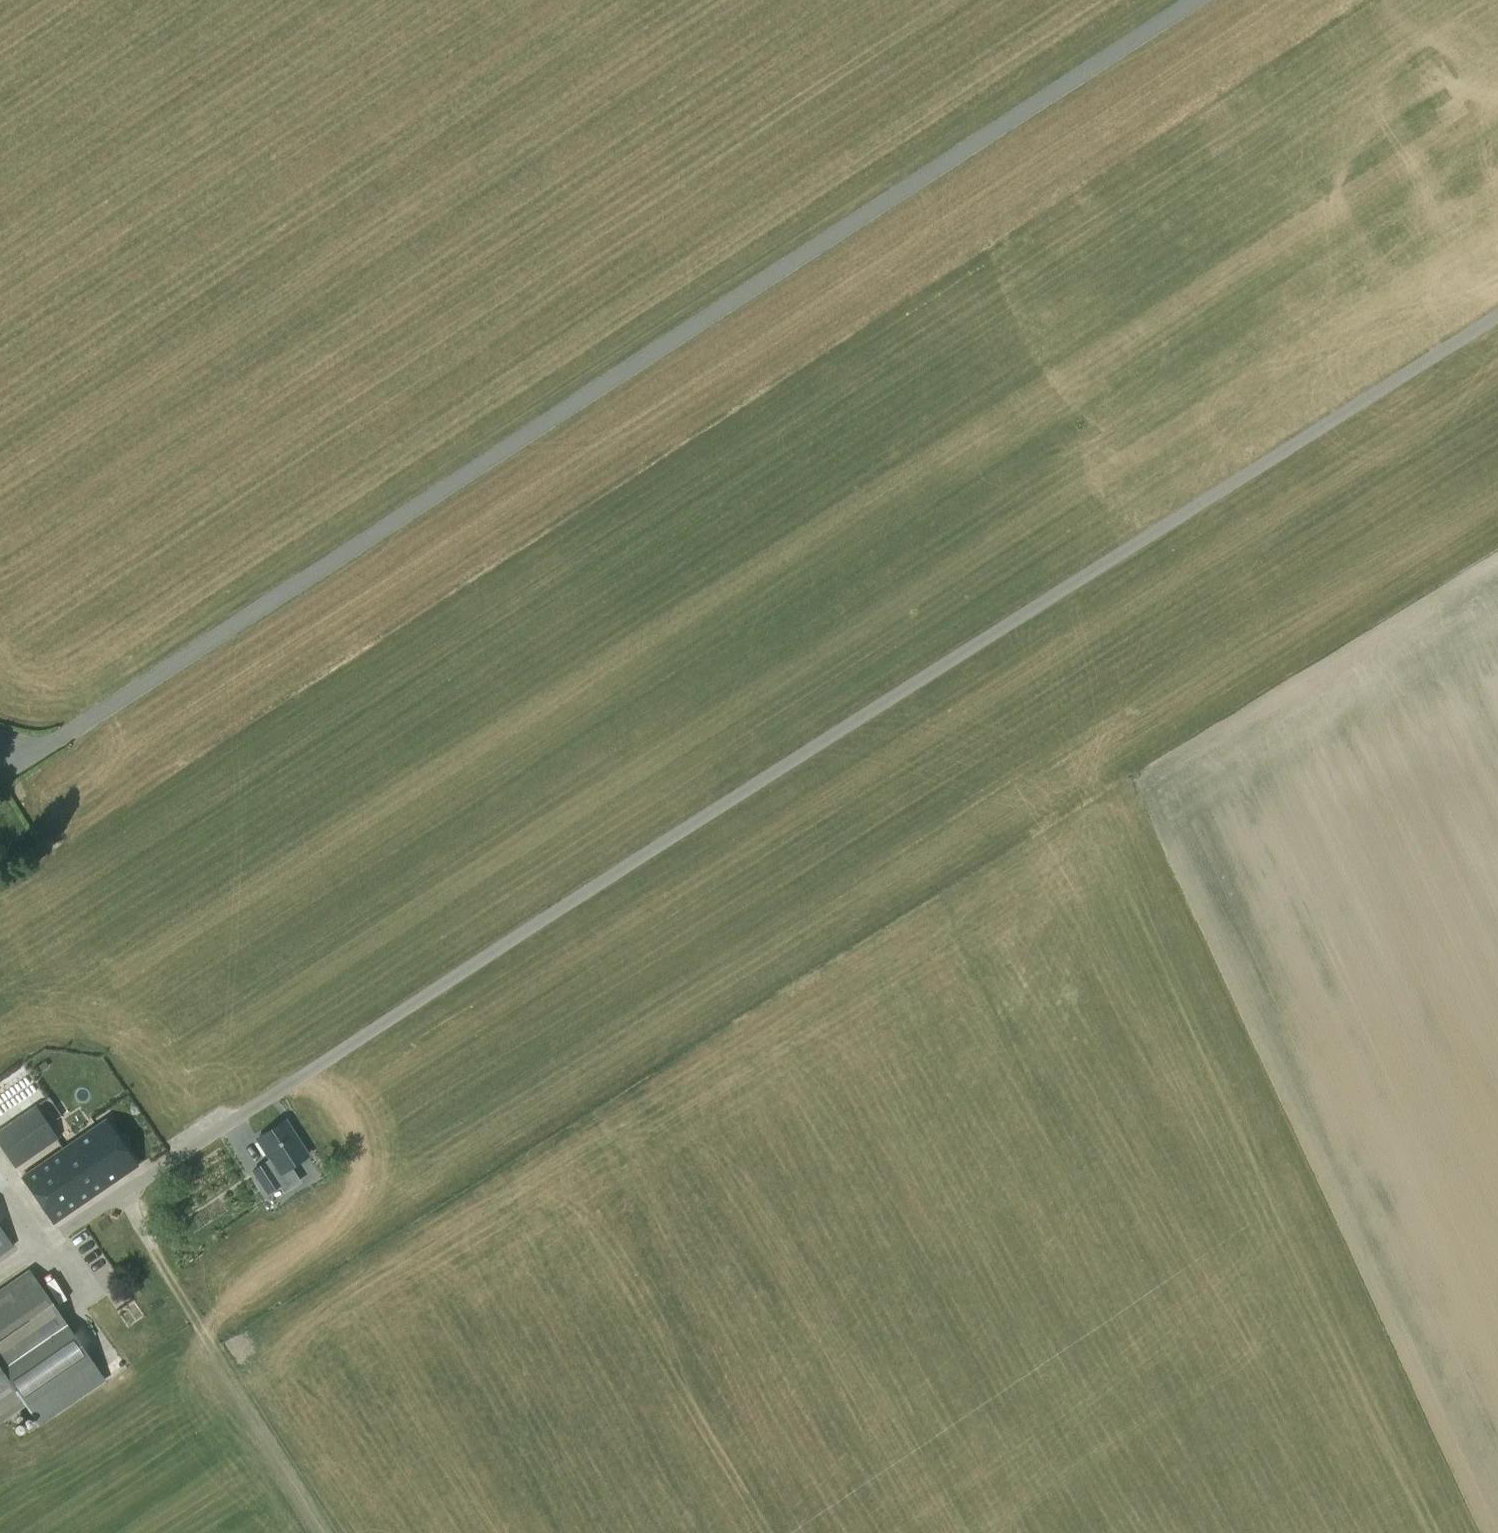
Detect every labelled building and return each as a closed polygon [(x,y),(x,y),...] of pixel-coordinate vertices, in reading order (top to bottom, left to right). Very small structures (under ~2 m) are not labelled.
[(15,1166),(57,1138),(34,1105),(8,1124),(0,1129),(0,1144),(15,1166)] [(22,1176),(54,1222),(137,1165),(105,1119),(22,1176)] [(265,1159),(266,1160),(283,1186),(285,1189),(299,1180),(290,1166),(308,1155),(287,1123),(261,1140),(271,1155),(265,1159)] [(268,1195),(283,1186),(266,1160),(251,1169),(268,1195)] [(12,1246),(0,1228),(0,1254),(12,1246)] [(0,1290),(0,1419),(24,1402),(37,1422),(103,1377),(29,1270),(0,1290)]
